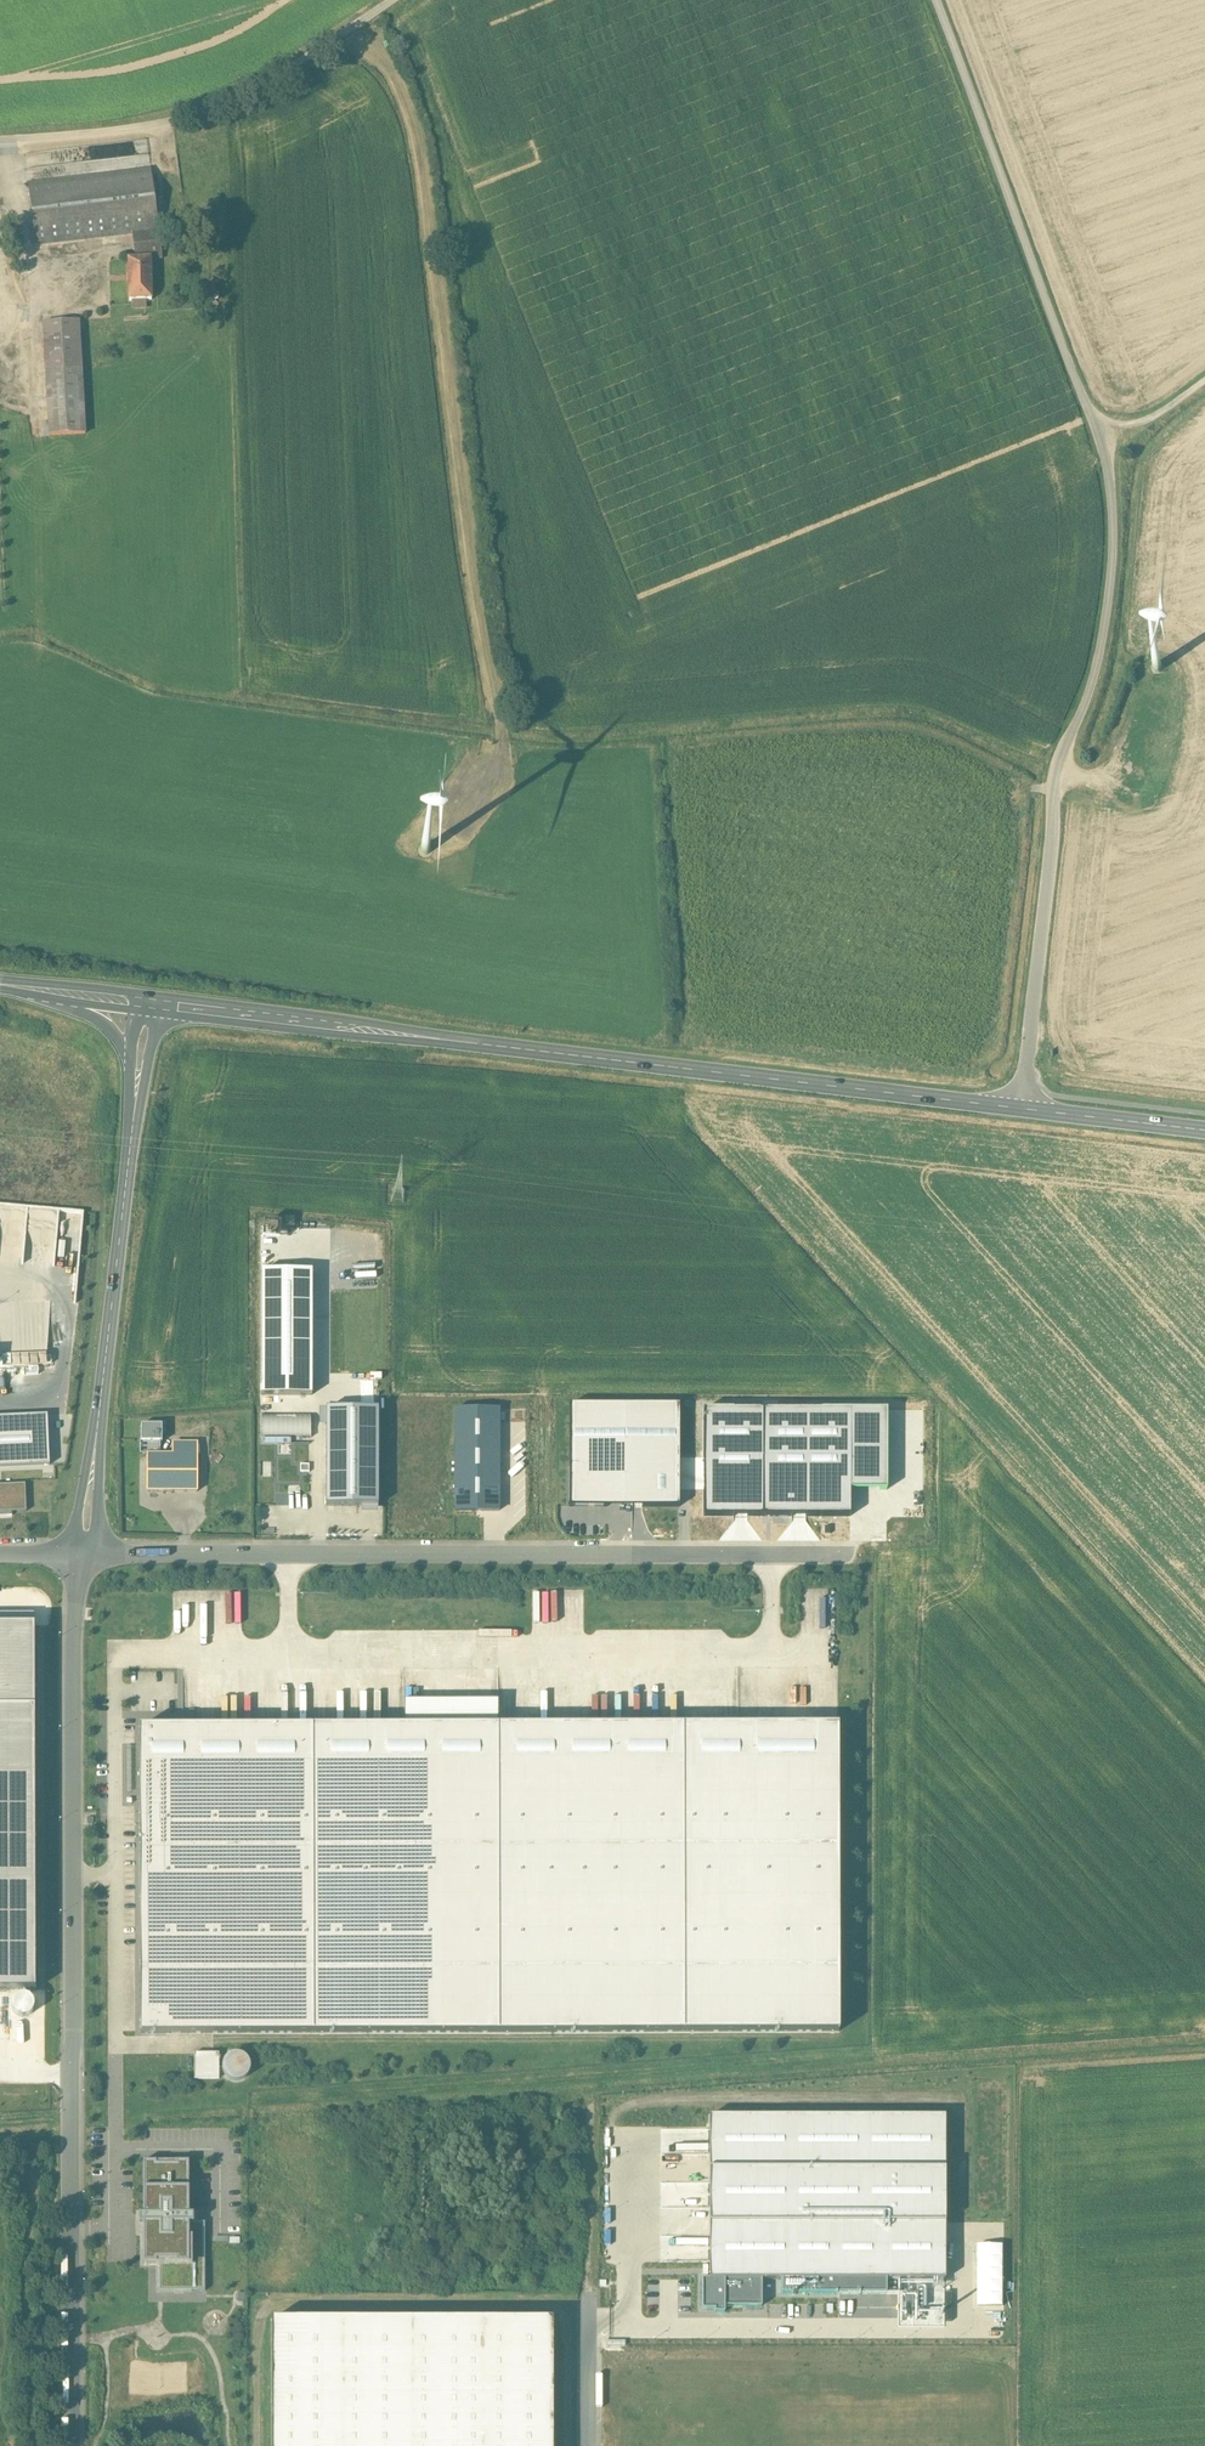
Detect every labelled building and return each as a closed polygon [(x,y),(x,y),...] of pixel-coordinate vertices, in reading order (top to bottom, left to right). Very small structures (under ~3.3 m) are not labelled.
[(147,140),(26,155),(28,170),(148,155),(147,140)] [(148,155),(28,170),(29,185),(150,170),(148,155)] [(29,185),(36,246),(133,234),(158,231),(150,170),(29,185)] [(158,231),(133,234),(136,260),(150,260),(151,260),(161,259),(158,231)] [(136,260),(128,261),(129,302),(152,301),(151,260),(150,260),(136,260)] [(217,283),(208,283),(209,300),(218,300),(217,283)] [(79,322),(43,324),(46,373),(82,371),(79,322)] [(82,371),(46,373),(49,436),(85,434),(82,371)] [(312,1265),(262,1265),(261,1388),(311,1389),(312,1265)] [(39,1353),(48,1353),(48,1344),(39,1344),(39,1353)] [(0,1356),(0,1375),(38,1374),(38,1355),(0,1356)] [(677,1407),(572,1406),(571,1507),(677,1508),(677,1407)] [(499,1409),(454,1409),(455,1513),(500,1512),(499,1409)] [(886,1412),(704,1411),(703,1514),(851,1515),(851,1491),(886,1491),(886,1412)] [(378,1412),(326,1412),(326,1504),(378,1504),(378,1412)] [(311,1415),(263,1415),(262,1437),(311,1437),(311,1415)] [(0,1417),(0,1466),(47,1465),(46,1416),(0,1417)] [(166,1435),(166,1423),(151,1423),(151,1425),(162,1425),(162,1435),(166,1435)] [(151,1425),(141,1425),(141,1441),(141,1442),(160,1442),(162,1442),(162,1435),(162,1425),(151,1425)] [(160,1442),(141,1442),(141,1441),(140,1441),(140,1455),(147,1455),(147,1454),(160,1454),(160,1442)] [(197,1443),(172,1443),(172,1455),(197,1455),(197,1443)] [(291,1445),(279,1445),(279,1455),(291,1455),(291,1445)] [(160,1454),(147,1454),(147,1455),(147,1492),(163,1492),(163,1455),(160,1454)] [(172,1455),(163,1455),(163,1492),(197,1492),(197,1455),(172,1455)] [(272,1463),(261,1463),(261,1477),(271,1478),(272,1463)] [(0,1486),(0,1516),(9,1515),(9,1511),(25,1511),(25,1485),(0,1486)] [(288,1494),(280,1494),(280,1505),(307,1506),(308,1494),(300,1494),(288,1494)] [(0,1626),(0,1991),(35,1991),(34,1626),(0,1626)] [(407,1700),(415,1700),(416,1691),(407,1691),(407,1700)] [(835,1721),(134,1725),(136,2039),(837,2035),(835,1721)] [(29,1997),(24,1995),(19,1996),(15,1999),(12,2004),(12,2009),(15,2014),(19,2017),(25,2017),(30,2015),(33,2011),(34,2006),(33,2001),(29,1997)] [(219,2053),(195,2053),(194,2079),(219,2079),(219,2053)] [(245,2057),(239,2054),(232,2054),(226,2058),(222,2064),(222,2071),(225,2077),(230,2081),(237,2083),(244,2081),(249,2076),(251,2069),(250,2062),(245,2057)] [(944,2116),(709,2116),(708,2279),(701,2279),(701,2313),(722,2313),(722,2306),(760,2306),(760,2280),(781,2280),(781,2294),(884,2294),(884,2280),(944,2280),(944,2116)] [(157,2264),(157,2291),(192,2291),(192,2286),(205,2286),(206,2220),(199,2220),(199,2209),(197,2209),(197,2207),(191,2207),(191,2158),(147,2157),(147,2210),(137,2210),(137,2234),(142,2234),(142,2264),(157,2264)] [(866,2307),(877,2307),(877,2296),(855,2296),(855,2298),(866,2298),(866,2307)] [(274,2445),(555,2445),(557,2319),(276,2313),(274,2445)]
